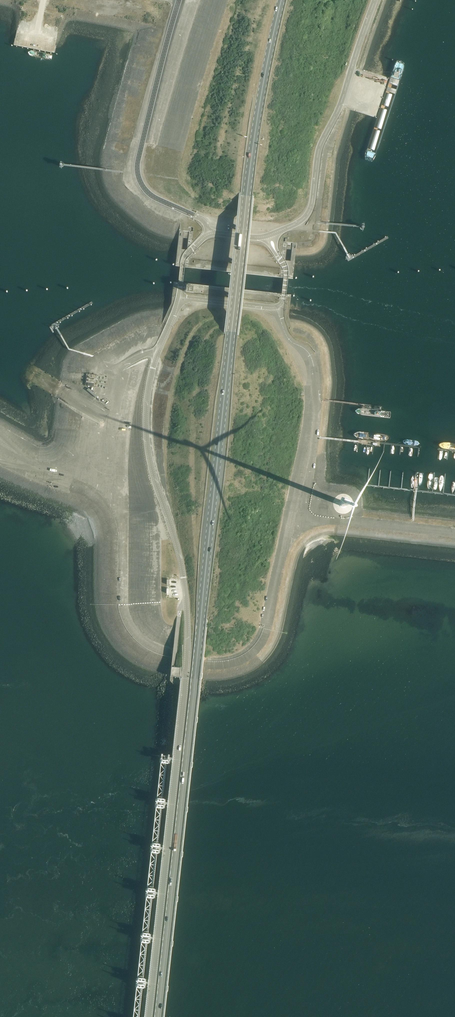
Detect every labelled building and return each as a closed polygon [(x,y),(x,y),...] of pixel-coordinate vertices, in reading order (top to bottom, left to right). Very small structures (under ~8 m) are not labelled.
[(171,667),(170,677),(180,678),(180,673),(181,668),(180,668),(176,667),(172,667),(171,667)] [(169,756),(161,755),(160,756),(159,762),(161,762),(161,763),(166,763),(168,763),(169,763),(170,757),(169,757),(169,756)] [(162,798),(157,798),(155,798),(155,807),(156,807),(161,808),(163,808),(163,807),(164,808),(165,799),(164,799),(164,798),(162,798)] [(157,843),(152,842),(152,843),(151,843),(150,851),(151,851),(151,852),(156,853),(158,853),(158,852),(159,852),(160,844),(159,844),(159,843),(157,843)] [(152,888),(147,887),(147,888),(146,887),(145,896),(146,896),(146,897),(151,897),(153,897),(154,897),(155,888),(154,888),(152,888)] [(147,932),(142,932),(141,932),(140,941),(141,941),(147,942),(148,942),(150,942),(150,933),(149,933),(147,932)] [(143,977),(137,977),(136,977),(135,986),(136,986),(142,987),(143,987),(143,986),(145,987),(146,978),(144,978),(144,977),(143,977)]
